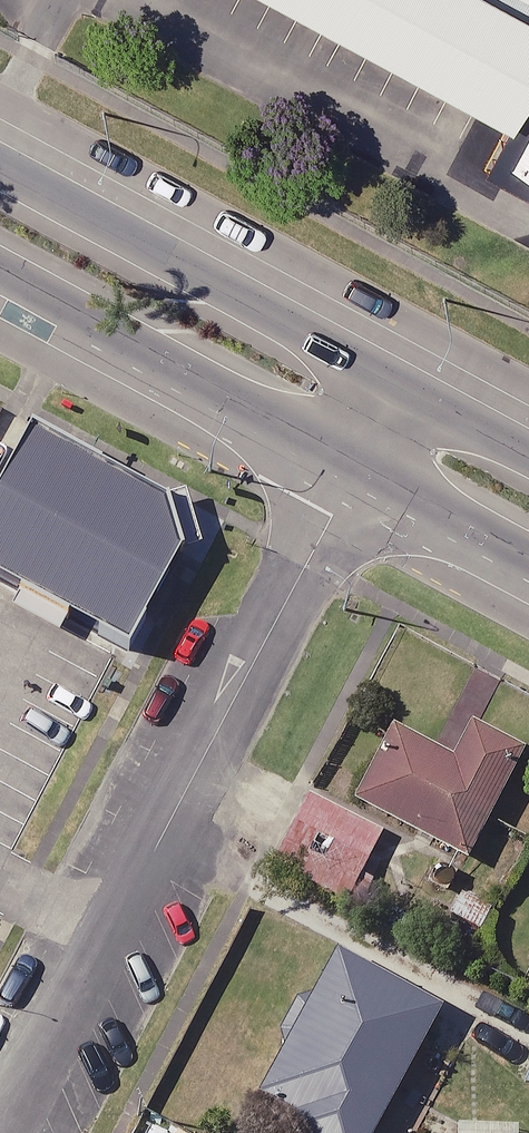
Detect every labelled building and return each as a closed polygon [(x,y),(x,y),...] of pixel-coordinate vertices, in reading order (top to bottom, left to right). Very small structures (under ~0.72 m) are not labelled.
[(452,164),(491,99),(528,121),(528,0),(175,0),(452,164)] [(500,124),(448,211),(513,250),(528,222),(528,142),(500,124)] [(0,483),(0,650),(58,684),(131,559),(0,483)] [(459,765),(398,733),(361,804),(467,859),(521,756),(475,733),(459,765)] [(387,835),(309,795),(274,863),(352,903),(387,835)] [(344,956),(259,1117),(288,1132),(373,1132),(440,1007),(344,956)] [(456,1124),(455,1132),(518,1132),(519,1128),(456,1124)]
